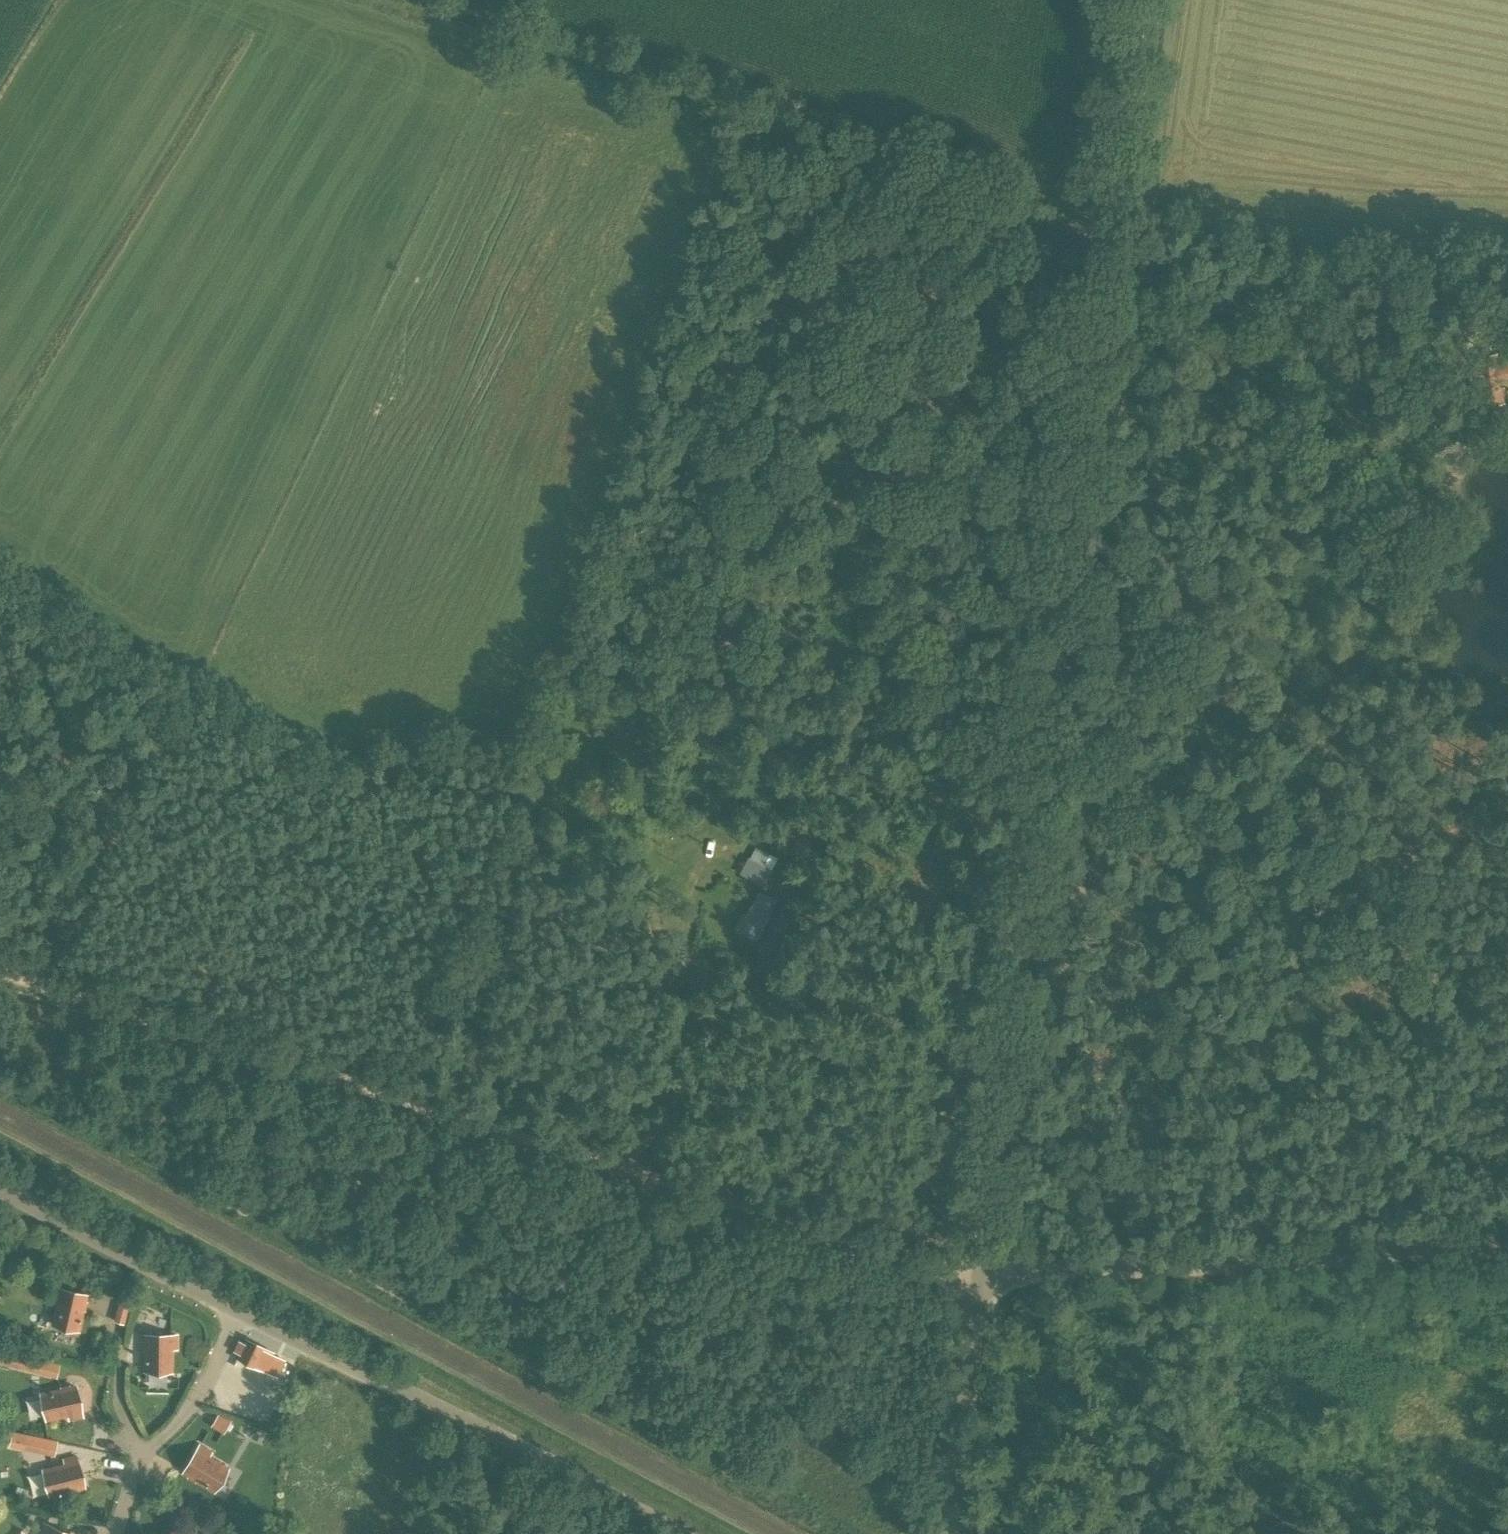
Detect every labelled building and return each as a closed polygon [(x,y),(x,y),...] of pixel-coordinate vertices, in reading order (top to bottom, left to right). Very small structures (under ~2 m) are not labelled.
[(1498,362),(1498,357),(1484,359),(1490,407),(1504,405),(1501,382),(1507,381),(1507,361),(1498,362)] [(742,871),(763,883),(771,869),(750,857),(742,871)] [(757,938),(768,916),(751,907),(740,929),(757,938)] [(78,1330),(87,1295),(58,1288),(54,1301),(59,1302),(54,1324),(78,1330)] [(127,1325),(135,1298),(121,1294),(113,1321),(127,1325)] [(176,1347),(176,1334),(146,1333),(146,1369),(171,1370),(171,1347),(176,1347)] [(274,1351),(247,1338),(245,1343),(241,1341),(236,1349),(241,1352),(239,1356),(266,1369),(274,1351)] [(60,1364),(36,1358),(32,1372),(56,1378),(60,1364)] [(83,1415),(76,1385),(41,1393),(46,1417),(68,1412),(70,1417),(83,1415)] [(225,1431),(231,1420),(219,1413),(213,1424),(225,1431)] [(58,1441),(26,1435),(24,1446),(55,1453),(58,1441)] [(214,1488),(226,1468),(207,1456),(209,1453),(200,1447),(186,1470),(214,1488)] [(50,1494),(85,1485),(77,1456),(64,1459),(66,1464),(43,1469),(50,1494)] [(45,1523),(40,1533),(72,1533),(45,1523)]
